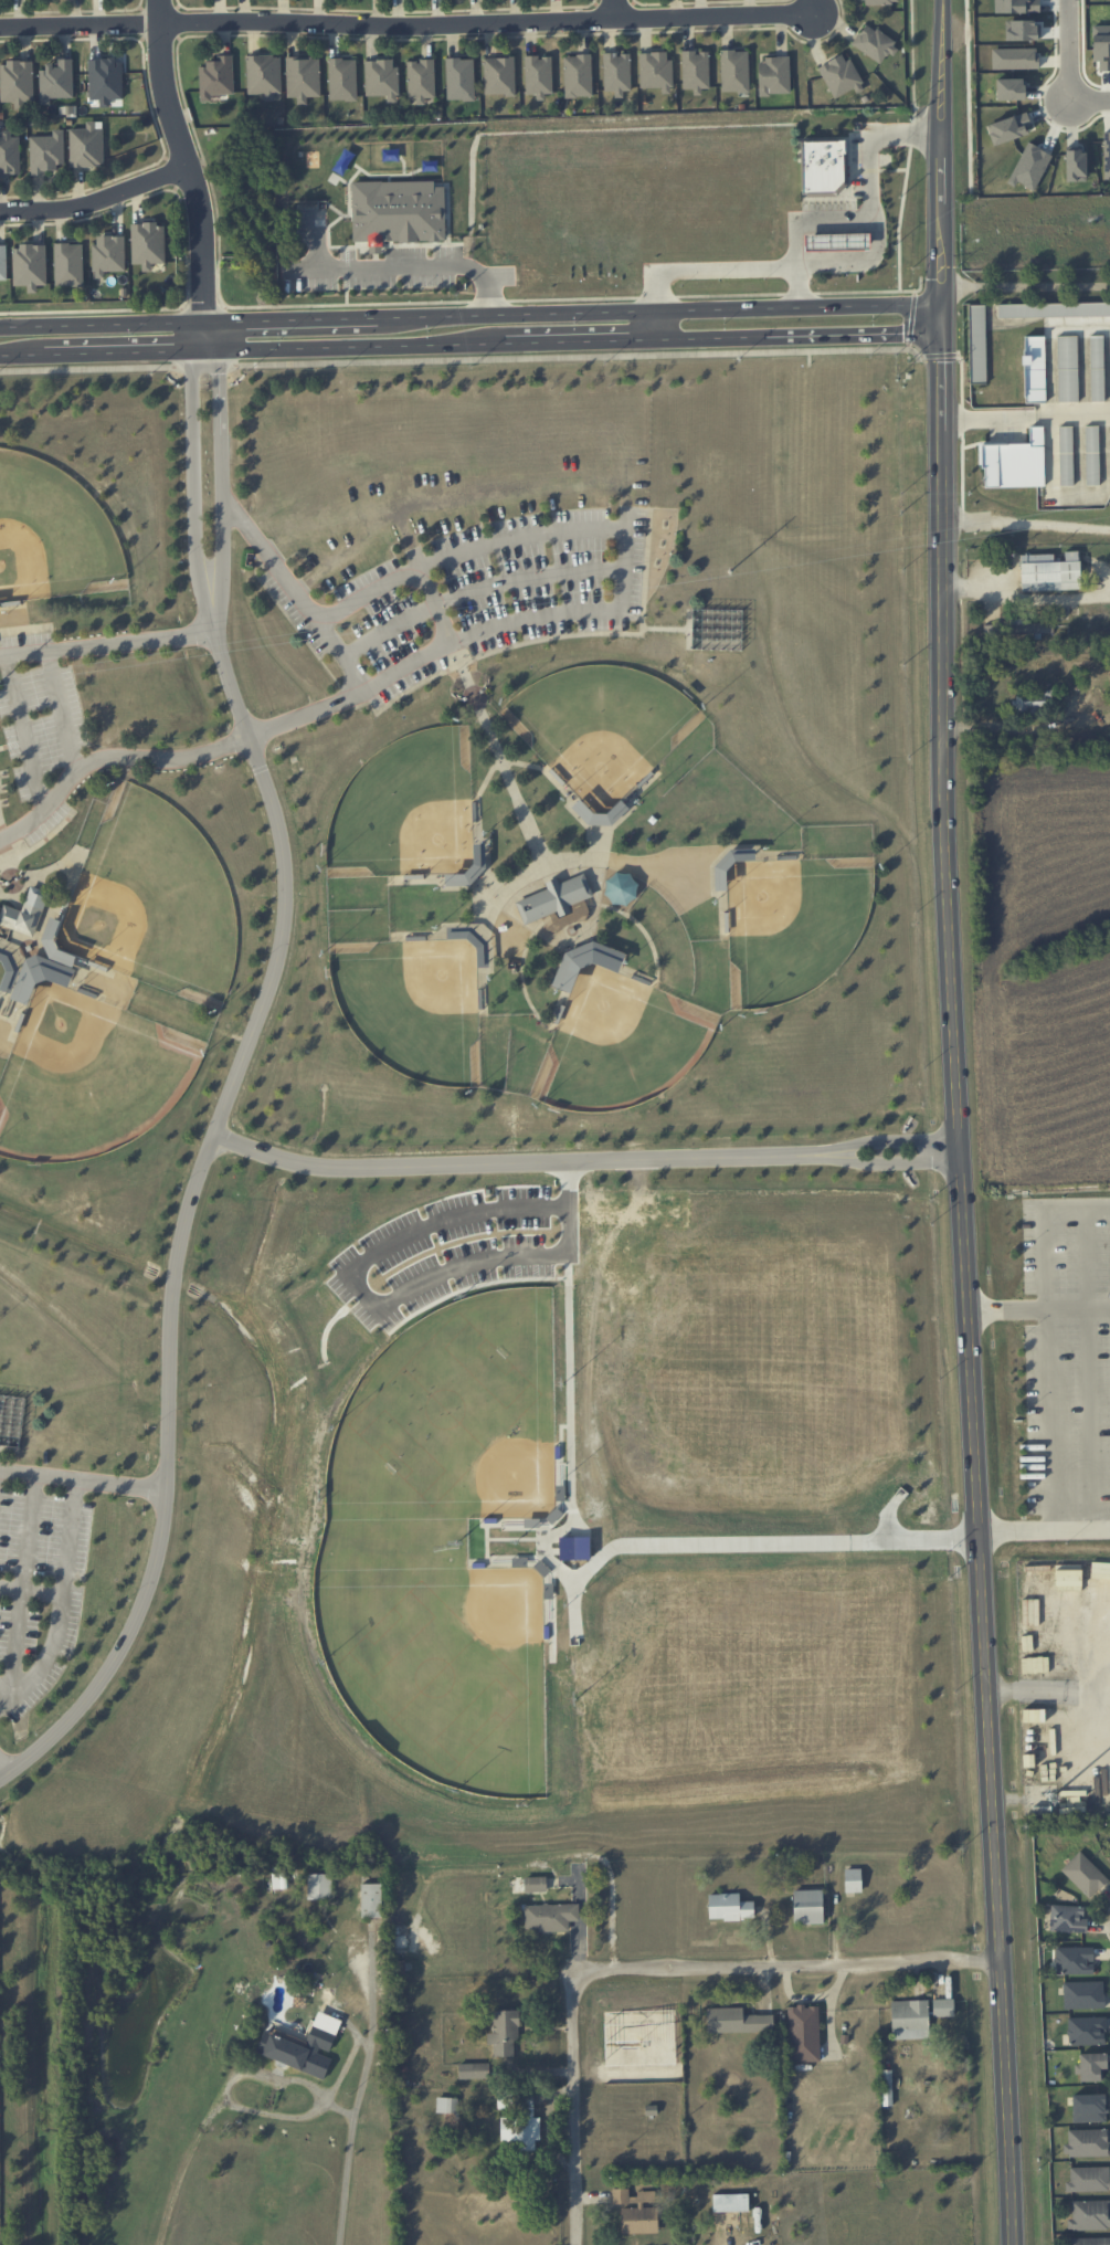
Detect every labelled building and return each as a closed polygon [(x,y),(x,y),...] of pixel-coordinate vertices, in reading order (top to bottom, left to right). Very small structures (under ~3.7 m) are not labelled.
[(852,44),(883,65),(897,44),(866,23),(852,44)] [(992,49),(992,69),(1038,68),(1038,48),(992,49)] [(683,89),(695,88),(695,94),(701,94),(701,88),(710,88),(709,52),(695,52),(695,50),(682,50),(683,89)] [(722,93),(749,92),(748,50),(721,51),(722,93)] [(672,60),(667,60),(667,52),(639,52),(639,89),(672,89),(672,60)] [(818,67),(834,98),(854,88),(857,93),(865,89),(846,52),(818,67)] [(630,53),(603,53),(604,91),(614,91),(614,94),(631,94),(630,53)] [(281,93),(280,54),(247,55),(248,94),(267,94),(267,100),(273,100),(273,93),(281,93)] [(591,54),(563,55),(565,97),(593,96),(591,54)] [(212,94),(234,93),(232,55),(217,55),(217,60),(206,60),(206,66),(200,67),(201,101),(212,101),(212,94)] [(287,97),(298,97),(299,104),(307,104),(307,97),(321,96),(320,56),(286,57),(287,97)] [(552,93),(552,56),(525,56),(526,94),(552,93)] [(485,95),(516,94),(515,57),(484,57),(485,95)] [(790,94),(789,57),(758,58),(759,94),(790,94)] [(89,59),(90,99),(100,99),(100,107),(109,107),(109,99),(123,99),(122,58),(89,59)] [(356,58),(328,59),(329,101),(357,100),(356,58)] [(447,100),(475,100),(474,58),(446,58),(447,100)] [(73,97),(71,59),(56,60),(56,66),(51,66),(51,63),(43,63),(43,70),(36,70),(38,104),(49,104),(49,98),(73,97)] [(365,59),(365,96),(387,96),(387,101),(399,101),(398,67),(393,67),(393,59),(365,59)] [(434,60),(407,60),(408,98),(416,97),(417,105),(425,104),(425,97),(435,97),(434,60)] [(0,102),(16,102),(16,103),(34,102),(33,61),(0,61),(0,77),(0,102)] [(996,100),(1025,99),(1024,79),(996,79),(996,100)] [(1025,112),(987,125),(993,145),(1031,133),(1025,112)] [(70,167),(104,166),(103,121),(86,121),(86,128),(70,128),(70,167)] [(64,129),(52,129),(52,135),(30,136),(31,174),(57,173),(57,164),(65,164),(64,129)] [(20,136),(11,136),(11,134),(0,134),(0,177),(7,177),(7,174),(20,174),(20,136)] [(804,143),(804,196),(844,194),(849,187),(849,143),(804,143)] [(1067,182),(1087,181),(1086,148),(1065,149),(1067,182)] [(352,182),(353,241),(370,241),(369,233),(382,232),(382,241),(446,241),(445,187),(435,187),(434,181),(352,182)] [(131,223),(132,264),(142,264),(142,271),(153,271),(153,263),(165,263),(164,223),(131,223)] [(94,278),(104,278),(104,271),(125,271),(125,235),(93,236),(94,278)] [(807,236),(873,235),(873,250),(807,251),(807,236)] [(55,286),(84,286),(83,243),(54,244),(55,286)] [(13,285),(28,286),(28,293),(37,293),(37,285),(46,285),(47,245),(14,244),(13,285)] [(1109,401),(1109,302),(998,304),(998,317),(1070,316),(1070,325),(1080,325),(1081,334),(1090,334),(1091,402),(1109,401)] [(1059,402),(1078,402),(1077,335),(1057,336),(1059,402)] [(1024,403),(1045,403),(1045,336),(1023,336),(1024,403)] [(1043,426),(1029,426),(1030,442),(979,443),(979,467),(984,467),(985,487),(1044,486),(1043,426)] [(1060,486),(1073,486),(1072,426),(1059,426),(1060,486)] [(1099,485),(1098,426),(1085,426),(1086,485),(1099,485)] [(1053,554),(1021,555),(1021,591),(1080,590),(1079,551),(1065,551),(1065,561),(1054,562),(1053,554)] [(1011,634),(1053,633),(1053,621),(1010,623),(1011,634)] [(1052,693),(1016,694),(1016,710),(1053,708),(1052,693)] [(458,879),(468,888),(489,866),(479,857),(458,879)] [(515,902),(525,924),(557,909),(559,916),(571,910),(569,906),(594,895),(584,872),(560,882),(558,877),(546,883),(547,887),(515,902)] [(34,936),(0,923),(0,916),(4,904),(22,910),(31,885),(50,892),(34,936)] [(555,982),(559,983),(561,974),(578,979),(585,955),(592,956),(594,947),(575,941),(571,954),(564,952),(555,982)] [(30,1004),(37,982),(51,982),(70,987),(76,969),(65,966),(69,955),(68,953),(59,950),(56,960),(42,956),(27,956),(8,955),(0,955),(0,959),(6,961),(7,970),(20,970),(12,998),(12,999),(30,1004)] [(1089,1898),(1108,1880),(1080,1851),(1061,1869),(1089,1898)] [(845,1869),(845,1893),(861,1892),(861,1868),(845,1869)] [(272,1873),(273,1889),(287,1888),(287,1873),(272,1873)] [(331,1899),(332,1873),(308,1873),(308,1899),(331,1899)] [(547,1891),(547,1877),(524,1877),(525,1892),(547,1891)] [(362,1918),(383,1917),(383,1883),(362,1884),(362,1918)] [(794,1924),(823,1923),(822,1890),(793,1890),(794,1924)] [(754,1901),(740,1901),(739,1893),(708,1894),(709,1920),(754,1919),(754,1901)] [(569,1930),(569,1921),(580,1921),(579,1903),(524,1905),(525,1932),(569,1930)] [(1087,1918),(1083,1918),(1084,1906),(1050,1905),(1049,1931),(1086,1932),(1087,1918)] [(1093,1947),(1055,1947),(1056,1974),(1093,1974),(1093,1947)] [(1104,1981),(1063,1982),(1064,2009),(1104,2008),(1104,1981)] [(933,2016),(954,2016),(954,1999),(933,1999),(933,2016)] [(892,2039),(929,2038),(928,2000),(891,2001),(892,2039)] [(820,2062),(818,2005),(788,2006),(789,2062),(820,2062)] [(707,2008),(707,2032),(773,2031),(773,2014),(743,2015),(743,2007),(707,2008)] [(518,2010),(493,2010),(493,2033),(488,2033),(488,2045),(493,2045),(493,2056),(519,2056),(518,2010)] [(325,2078),(332,2058),(318,2054),(320,2048),(330,2051),(342,2020),(317,2011),(305,2046),(264,2031),(256,2053),(325,2078)] [(1105,2016),(1068,2018),(1069,2045),(1106,2044),(1105,2016)] [(1078,2082),(1106,2081),(1105,2053),(1079,2053),(1079,2064),(1077,2065),(1078,2082)] [(489,2063),(458,2064),(458,2078),(489,2078),(489,2063)] [(501,2117),(501,2144),(517,2144),(517,2150),(535,2150),(535,2139),(540,2139),(540,2117),(533,2117),(533,2093),(523,2093),(523,2117),(501,2117)] [(1072,2094),(1072,2122),(1107,2121),(1107,2093),(1072,2094)] [(458,2113),(458,2098),(437,2097),(437,2112),(458,2113)] [(1109,2155),(1108,2129),(1068,2130),(1068,2144),(1063,2144),(1064,2156),(1109,2155)] [(1065,2192),(1109,2190),(1109,2166),(1070,2167),(1070,2181),(1065,2181),(1065,2192)] [(748,2193),(713,2194),(713,2212),(749,2211),(748,2193)] [(1072,2219),(1067,2220),(1068,2230),(1109,2229),(1109,2200),(1072,2201),(1072,2219)] [(659,2208),(621,2207),(621,2233),(658,2234),(659,2208)]
